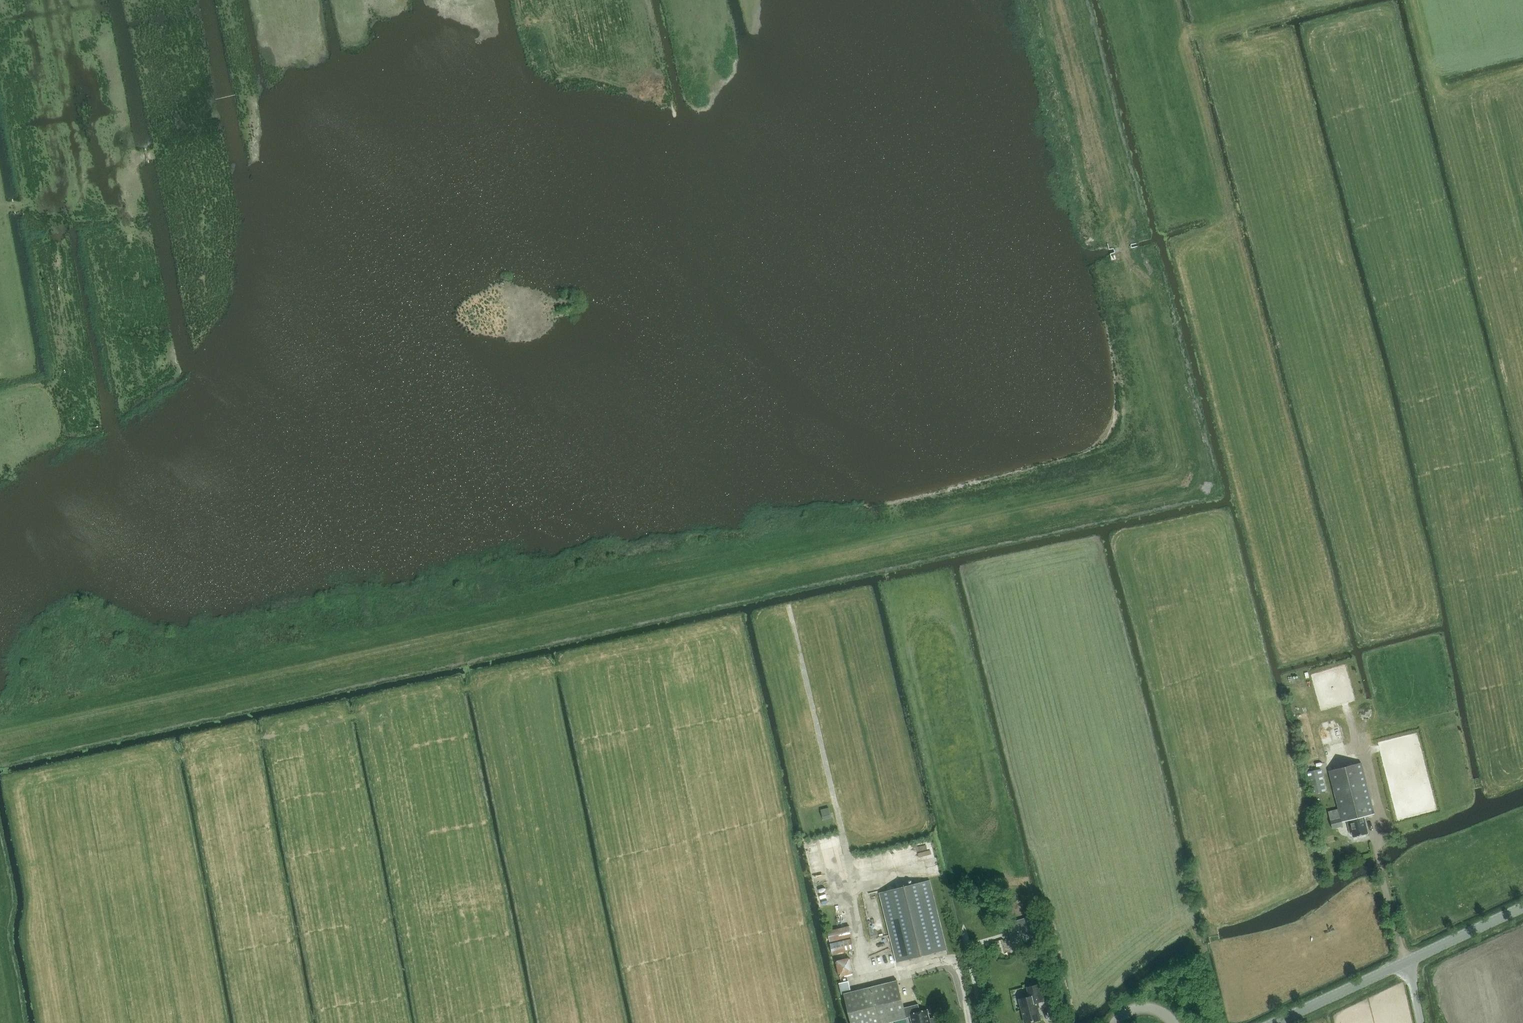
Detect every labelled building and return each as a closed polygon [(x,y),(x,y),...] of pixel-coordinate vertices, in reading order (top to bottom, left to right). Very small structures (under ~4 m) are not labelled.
[(1364,816),(1374,814),(1361,762),(1329,771),(1339,809),(1328,811),(1333,829),(1343,826),(1342,822),(1347,821),(1350,833),(1352,832),(1353,837),(1368,833),(1364,816)] [(1326,791),(1321,769),(1308,772),(1312,794),(1326,791)] [(821,808),(822,818),(831,817),(830,807),(821,808)] [(897,962),(947,950),(930,880),(879,892),(897,962)] [(1033,915),(1006,923),(1012,943),(1039,935),(1033,915)] [(827,931),(830,942),(852,936),(849,925),(827,931)] [(851,938),(830,943),(833,954),(854,949),(851,938)] [(850,956),(835,958),(838,975),(852,973),(850,956)] [(851,1022),(884,1022),(907,1018),(907,1017),(911,1016),(912,1022),(936,1022),(935,1019),(933,1018),(929,1019),(927,1010),(920,1012),(918,1004),(904,1007),(897,980),(844,993),(851,1022)] [(839,983),(842,993),(851,991),(849,981),(839,983)] [(1041,1020),(1038,1007),(1039,1007),(1038,1002),(1044,1001),(1040,984),(1027,987),(1029,997),(1019,999),(1025,1022),(1027,1022),(1041,1020)]
